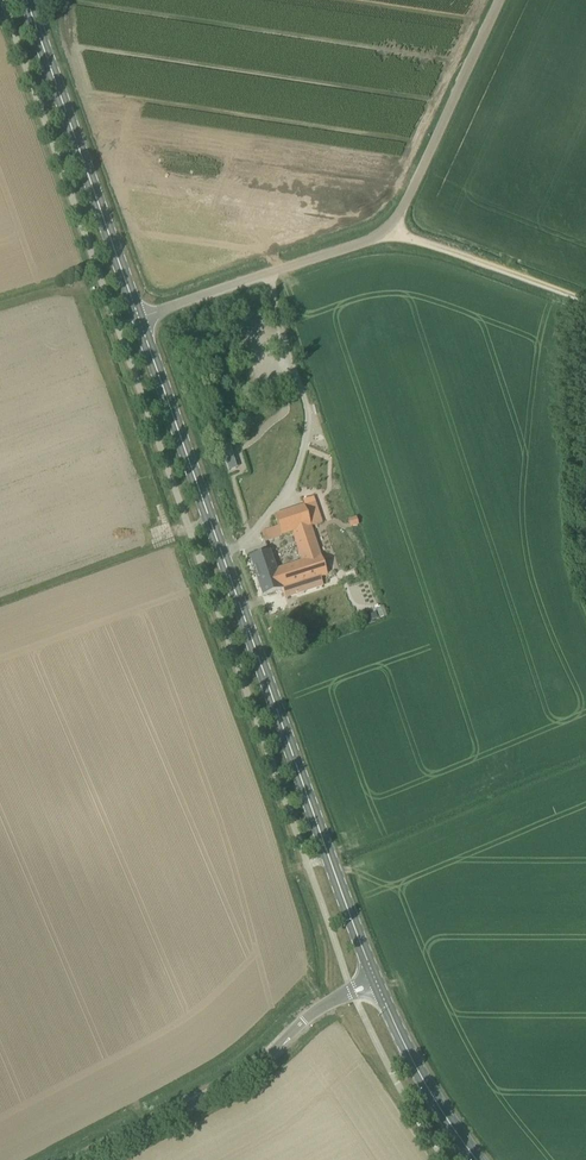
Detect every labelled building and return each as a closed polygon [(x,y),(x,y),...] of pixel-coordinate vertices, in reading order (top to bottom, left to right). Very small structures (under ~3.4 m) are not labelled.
[(328,578),(311,526),(322,522),(315,502),(304,506),(275,515),(282,536),(293,533),(302,562),(275,571),(269,551),(250,557),(263,596),(282,590),(285,599),(319,588),(317,581),(328,578)]
